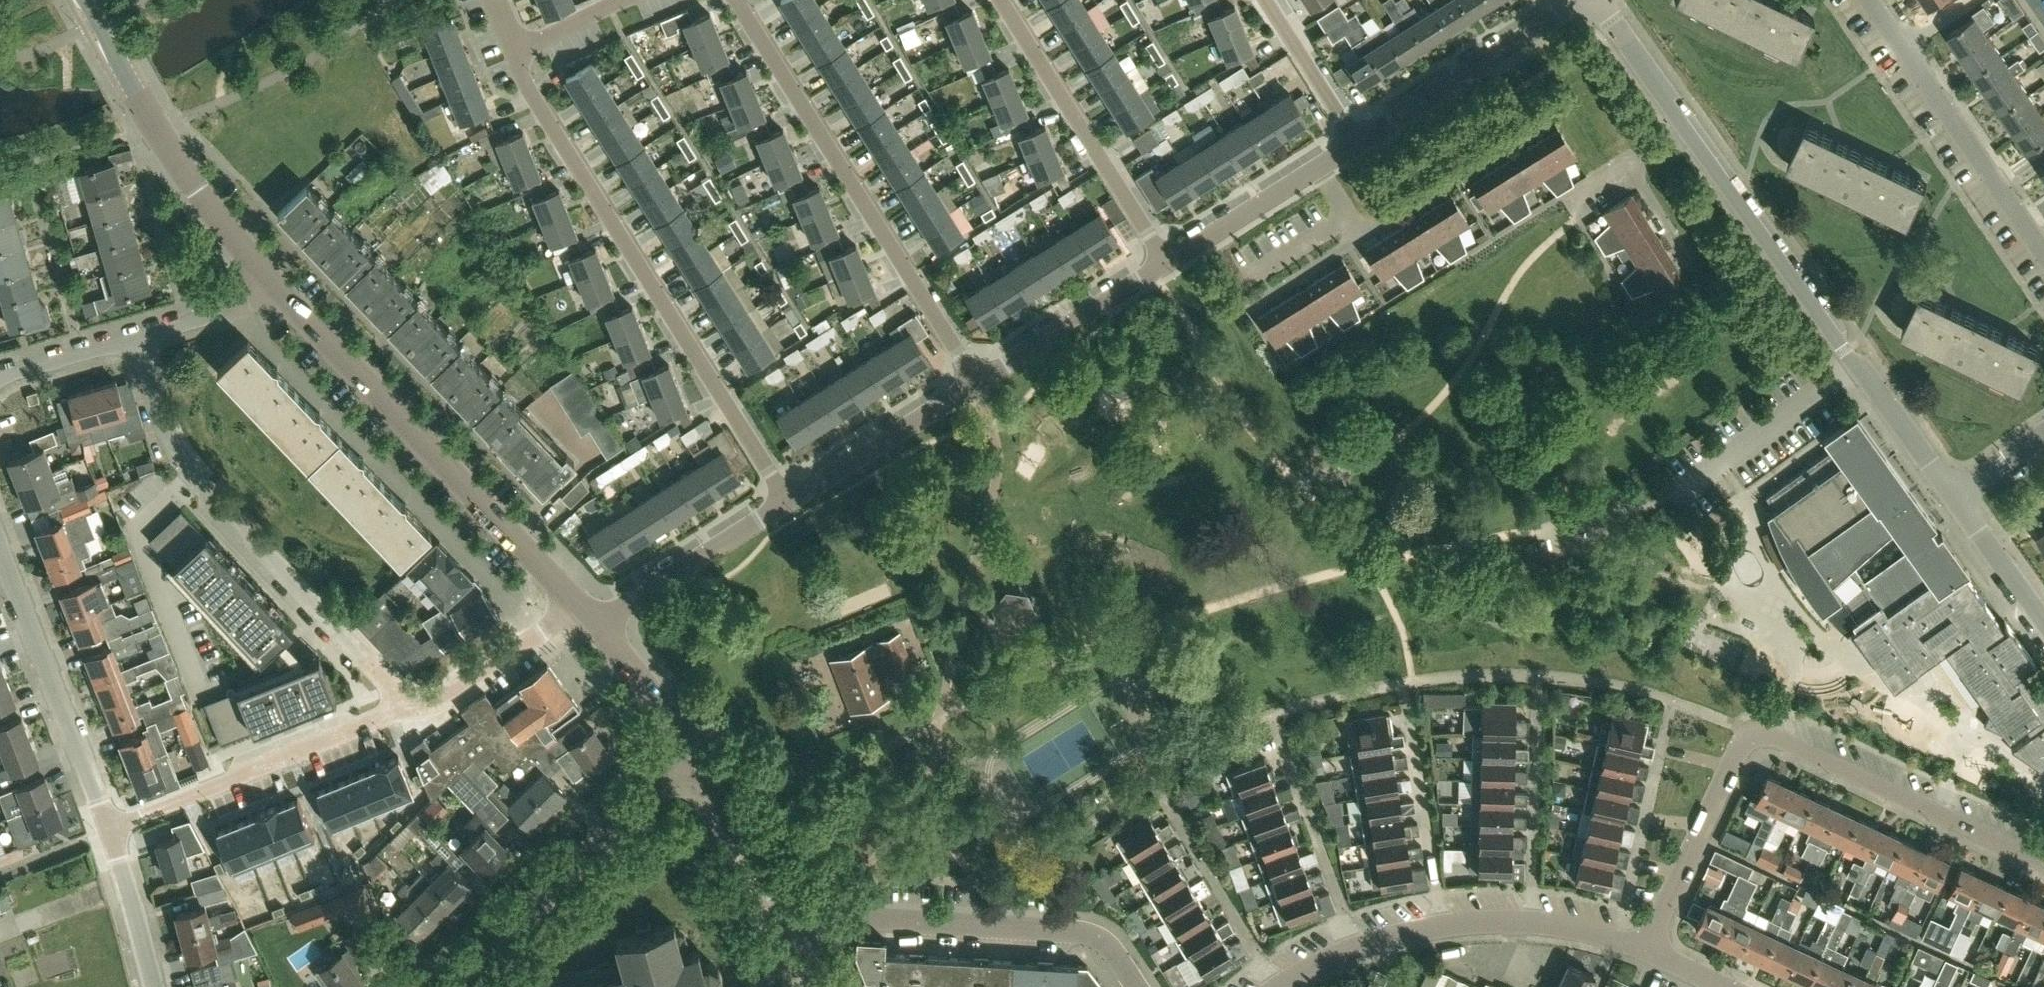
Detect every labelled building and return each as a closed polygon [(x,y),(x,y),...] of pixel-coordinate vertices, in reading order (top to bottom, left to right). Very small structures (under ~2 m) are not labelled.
[(547,16),(575,4),(573,0),(540,0),(547,16)] [(815,0),(781,0),(780,1),(794,22),(819,6),(815,0)] [(928,6),(941,1),(945,10),(955,6),(953,0),(925,0),(928,6)] [(1081,0),(1056,0),(1048,5),(1061,25),(1087,9),(1081,0)] [(1127,0),(1126,0),(1119,4),(1126,14),(1133,10),(1127,0)] [(1194,13),(1218,3),(1216,0),(1189,0),(1194,13)] [(1423,46),(1395,2),(1396,2),(1394,0),(1386,0),(1382,3),(1399,29),(1388,36),(1388,37),(1402,59),(1423,46)] [(1444,32),(1430,10),(1420,16),(1414,7),(1412,8),(1406,0),(1399,0),(1396,2),(1395,2),(1423,46),(1444,32)] [(1470,17),(1459,0),(1429,0),(1448,30),(1470,17)] [(1491,3),(1489,0),(1459,0),(1470,17),(1491,3)] [(1747,0),(1678,0),(1734,27),(1747,0)] [(1777,0),(1747,0),(1734,27),(1794,56),(1813,17),(1777,0)] [(2019,0),(2003,0),(2015,18),(2026,10),(2019,0)] [(2032,6),(2043,23),(2043,2),(2042,0),(2032,6)] [(874,14),(868,3),(861,8),(867,18),(874,14)] [(1243,29),(1234,7),(1221,12),(1218,3),(1194,13),(1197,22),(1208,17),(1218,39),(1243,29)] [(1324,30),(1345,16),(1338,4),(1316,18),(1324,30)] [(1990,36),(1985,28),(1997,20),(1986,4),(1973,13),(1976,16),(1949,34),(1963,54),(1990,36)] [(832,27),(819,6),(794,22),(806,43),(832,27)] [(955,42),(981,32),(971,10),(959,15),(955,6),(945,10),(949,19),(946,21),(952,36),(955,42)] [(710,13),(692,21),(688,9),(661,20),(667,36),(674,33),(680,48),(692,43),(694,46),(719,35),(710,13)] [(1074,46),(1100,30),(1087,9),(1061,25),(1074,46)] [(1139,20),(1133,10),(1126,14),(1132,24),(1139,20)] [(1402,59),(1388,37),(1388,36),(1382,26),(1369,35),(1361,22),(1360,23),(1354,13),(1347,18),(1353,28),(1381,72),(1402,59)] [(1360,86),(1381,72),(1353,28),(1347,18),(1345,16),(1324,30),(1331,42),(1344,34),(1358,56),(1346,63),(1360,86)] [(461,43),(451,19),(424,30),(433,53),(461,43)] [(946,21),(931,27),(937,42),(952,36),(946,21)] [(2024,27),(2032,39),(2040,33),(2032,21),(2024,27)] [(845,47),(832,27),(806,43),(819,63),(845,47)] [(1252,51),(1243,29),(1218,39),(1227,61),(1242,55),(1252,69),(1259,64),(1250,51),(1252,51)] [(1087,67),(1112,51),(1100,30),(1074,46),(1087,67)] [(968,73),(982,68),(991,64),(987,54),(990,53),(981,32),(955,42),(968,73)] [(2032,39),(2041,51),(2043,49),(2043,38),(2040,33),(2032,39)] [(729,57),(719,35),(694,46),(703,68),(715,63),(719,72),(731,68),(727,58),(729,57)] [(893,45),(887,35),(880,39),(886,49),(893,45)] [(1976,73),(2003,55),(1990,36),(1963,54),(1976,73)] [(1159,51),(1152,41),(1145,45),(1152,55),(1159,51)] [(469,65),(461,43),(433,53),(442,76),(469,65)] [(858,68),(845,47),(819,63),(832,84),(858,68)] [(1125,71),(1112,51),(1087,67),(1100,87),(1125,71)] [(1165,61),(1159,51),(1152,55),(1158,66),(1165,61)] [(637,62),(631,53),(624,57),(631,67),(638,63),(637,62)] [(1989,93),(2016,74),(2025,68),(2019,59),(2010,65),(2003,55),(1976,73),(1989,93)] [(906,66),(900,56),(893,60),(899,70),(906,66)] [(578,100),(604,84),(597,72),(606,67),(599,57),(565,79),(578,100)] [(644,73),(638,63),(631,67),(637,78),(644,73)] [(1017,90),(1008,68),(995,73),(991,64),(982,68),(986,77),(982,79),(991,100),(1017,90)] [(478,88),(469,65),(442,76),(451,99),(478,88)] [(912,77),(906,66),(899,70),(905,81),(912,77)] [(1247,78),(1249,77),(1242,66),(1219,81),(1225,90),(1234,84),(1235,86),(1248,78),(1247,78)] [(730,104),(756,94),(747,72),(735,77),(731,68),(719,72),(723,82),(721,83),(730,104)] [(871,89),(858,68),(832,84),(845,104),(871,89)] [(1247,78),(1248,78),(1254,87),(1264,80),(1265,75),(1261,69),(1249,77),(1247,78)] [(1113,108),(1138,92),(1125,71),(1100,87),(1113,108)] [(1178,82),(1171,72),(1165,76),(1171,86),(1178,82)] [(2002,112),(2029,93),(2016,74),(1989,93),(2002,112)] [(393,79),(406,100),(413,95),(400,75),(393,79)] [(591,120),(617,104),(604,84),(578,100),(591,120)] [(1211,86),(1198,94),(1203,104),(1213,98),(1214,91),(1211,86)] [(487,111),(478,88),(451,99),(456,112),(450,115),(454,124),(487,111)] [(884,109),(871,89),(845,104),(858,125),(884,109)] [(1026,111),(1017,90),(991,100),(1000,122),(1014,116),(1019,127),(1028,123),(1024,112),(1026,111)] [(1152,113),(1138,92),(1113,108),(1126,129),(1152,113)] [(1308,123),(1289,93),(1267,107),(1266,107),(1283,135),(1296,127),(1298,130),(1308,123)] [(2043,112),(2029,93),(2002,112),(2016,131),(2043,112)] [(664,104),(657,94),(651,99),(657,109),(664,104)] [(767,124),(763,116),(765,115),(756,94),(730,104),(739,125),(726,131),(730,140),(755,129),(767,124)] [(1203,104),(1198,94),(1184,103),(1188,109),(1193,110),(1203,104)] [(418,121),(425,116),(426,116),(424,113),(413,95),(406,100),(418,121)] [(931,108),(925,97),(918,102),(924,112),(931,108)] [(1266,107),(1267,107),(1263,101),(1240,115),(1244,121),(1262,149),(1262,148),(1283,135),(1266,107)] [(630,125),(617,104),(591,120),(604,141),(630,125)] [(670,115),(664,104),(657,109),(663,119),(670,115)] [(1181,117),(1176,108),(1162,117),(1166,122),(1171,124),(1181,117)] [(871,146),(897,130),(884,109),(858,125),(871,146)] [(2043,112),(2016,131),(2029,151),(2043,141),(2043,115),(2043,112)] [(943,128),(937,118),(930,122),(936,133),(943,128)] [(1262,149),(1244,121),(1223,135),(1240,162),(1252,155),(1254,158),(1264,151),(1262,148),(1262,149)] [(1053,148),(1044,125),(1031,131),(1028,123),(1019,127),(1002,134),(1006,144),(1019,138),(1028,158),(1053,148)] [(793,151),(784,130),(771,135),(767,124),(755,129),(760,140),(757,141),(766,162),(793,151)] [(643,146),(630,125),(604,141),(618,162),(643,146)] [(1850,193),(1867,155),(1807,126),(1789,164),(1850,193)] [(943,143),(950,139),(943,128),(936,133),(943,143)] [(1159,142),(1150,128),(1134,139),(1143,153),(1153,147),(1156,152),(1161,154),(1172,147),(1166,137),(1159,142)] [(532,154),(524,132),(503,140),(498,129),(487,134),(492,144),(497,142),(506,164),(532,154)] [(909,150),(897,130),(871,146),(884,166),(909,150)] [(1575,158),(1558,130),(1536,143),(1565,189),(1573,184),(1565,164),(1575,158)] [(1240,162),(1223,135),(1201,149),(1218,176),(1230,169),(1232,171),(1242,165),(1240,162)] [(690,146),(683,136),(677,140),(683,150),(690,146)] [(1565,189),(1536,143),(1515,157),(1532,185),(1542,179),(1556,195),(1565,189)] [(656,166),(643,146),(618,162),(631,182),(656,166)] [(696,156),(690,146),(683,150),(689,160),(696,156)] [(1062,170),(1053,148),(1028,158),(1037,180),(1053,174),(1062,188),(1069,184),(1061,171),(1062,170)] [(1218,176),(1201,149),(1179,163),(1196,190),(1218,176)] [(922,171),(909,150),(884,166),(897,187),(922,171)] [(802,173),(793,151),(766,162),(779,192),(791,186),(792,189),(804,184),(800,174),(802,173)] [(725,153),(715,159),(722,172),(732,167),(725,153)] [(541,176),(532,154),(506,164),(516,190),(509,193),(507,191),(493,197),(491,193),(483,197),(480,193),(473,197),(480,211),(532,190),(543,186),(540,177),(541,176)] [(1910,221),(1928,184),(1867,155),(1850,193),(1910,221)] [(1532,185),(1515,157),(1493,170),(1522,216),(1530,211),(1523,190),(1532,185)] [(969,170),(962,160),(955,164),(962,175),(969,170)] [(81,170),(88,197),(121,187),(114,161),(81,170)] [(442,161),(433,167),(445,184),(452,179),(442,161)] [(1196,190),(1179,163),(1156,177),(1174,204),(1186,196),(1188,199),(1198,193),(1196,190)] [(67,177),(64,164),(51,168),(61,205),(72,201),(65,177),(67,177)] [(669,187),(656,166),(631,182),(644,203),(669,187)] [(994,176),(1002,198),(1029,188),(1021,166),(994,176)] [(968,185),(975,181),(969,170),(962,175),(968,185)] [(1522,216),(1493,170),(1471,184),(1477,192),(1485,205),(1489,212),(1499,206),(1514,221),(1522,216)] [(935,192),(922,171),(897,187),(910,207),(935,192)] [(716,187),(709,177),(702,181),(709,191),(716,187)] [(8,193),(11,192),(9,184),(0,186),(0,222),(15,217),(8,193)] [(830,210),(821,188),(808,194),(804,184),(792,189),(796,199),(794,199),(803,221),(830,210)] [(306,186),(278,213),(322,260),(350,233),(306,186)] [(569,212),(560,190),(547,195),(543,186),(532,190),(536,199),(533,200),(542,222),(569,212)] [(129,212),(121,187),(88,197),(95,222),(129,212)] [(682,207),(669,187),(644,203),(657,223),(682,207)] [(722,197),(716,187),(709,191),(715,202),(722,197)] [(1075,194),(1072,188),(1058,197),(1064,206),(1075,200),(1075,194)] [(923,228),(948,212),(935,192),(910,207),(923,228)] [(1047,198),(1043,192),(1029,200),(1035,209),(1045,204),(1047,198)] [(1477,192),(1469,197),(1477,209),(1485,205),(1477,192)] [(983,194),(971,201),(980,214),(991,207),(983,194)] [(1599,245),(1644,216),(1631,195),(1603,213),(1609,222),(1594,237),(1599,245)] [(1114,197),(1102,204),(1115,224),(1126,216),(1114,197)] [(1469,225),(1451,197),(1429,210),(1458,256),(1466,251),(1459,231),(1469,225)] [(1021,205),(1008,214),(1014,223),(1023,217),(1025,211),(1021,205)] [(695,228),(682,207),(657,223),(670,244),(695,228)] [(995,215),(991,207),(980,214),(985,221),(995,215)] [(839,231),(830,210),(803,221),(815,250),(828,245),(839,240),(836,232),(839,231)] [(1458,256),(1429,210),(1408,224),(1425,252),(1435,246),(1449,262),(1458,256)] [(136,237),(129,212),(95,222),(103,247),(136,237)] [(577,234),(569,212),(542,222),(555,254),(566,249),(580,244),(576,234),(577,234)] [(962,233),(948,212),(923,228),(936,249),(962,233)] [(1116,241),(1099,213),(1076,228),(1094,255),(1116,241)] [(1014,223),(1008,214),(994,222),(998,228),(1005,229),(1014,223)] [(1659,240),(1644,216),(1599,245),(1604,254),(1625,246),(1632,258),(1659,240)] [(24,230),(20,219),(18,218),(16,218),(15,217),(0,222),(0,249),(23,242),(26,242),(27,240),(24,230)] [(742,228),(735,218),(728,222),(735,233),(742,228)] [(1425,252),(1408,224),(1387,237),(1415,283),(1423,278),(1416,258),(1425,252)] [(761,226),(752,231),(756,239),(766,233),(761,226)] [(992,237),(986,227),(972,236),(976,242),(982,243),(992,237)] [(708,249),(695,228),(670,244),(683,265),(708,249)] [(748,239),(742,228),(735,233),(741,243),(748,239)] [(1094,255),(1076,228),(1054,241),(1072,269),(1084,261),(1086,264),(1096,257),(1094,255)] [(394,279),(350,233),(322,260),(366,306),(394,279)] [(143,262),(136,237),(103,247),(103,248),(76,255),(80,267),(106,259),(110,272),(143,262)] [(1415,283),(1387,237),(1365,251),(1382,279),(1392,272),(1407,288),(1415,283)] [(839,278),(865,267),(856,245),(843,250),(839,240),(828,245),(832,255),(830,256),(839,278)] [(1672,260),(1659,240),(1632,258),(1636,265),(1621,280),(1626,289),(1672,260)] [(1072,269),(1054,241),(1033,255),(1050,283),(1051,282),(1062,275),(1064,278),(1074,271),(1072,269)] [(23,242),(0,249),(0,276),(30,267),(23,242)] [(490,242),(477,249),(485,263),(497,256),(490,242)] [(605,270),(596,248),(584,253),(580,244),(566,249),(579,280),(605,270)] [(974,256),(968,246),(953,255),(958,261),(963,262),(974,256)] [(721,269),(708,249),(683,265),(696,285),(721,269)] [(1050,283),(1033,255),(1011,269),(1028,296),(1029,296),(1040,289),(1042,292),(1052,285),(1051,282),(1050,283)] [(768,270),(761,259),(754,264),(761,274),(768,270)] [(1685,282),(1672,260),(1626,289),(1631,297),(1651,289),(1658,299),(1685,282)] [(132,293),(150,287),(143,262),(110,272),(102,274),(107,294),(95,298),(98,311),(99,312),(135,301),(134,300),(132,293)] [(792,263),(778,269),(786,286),(799,280),(792,263)] [(522,272),(527,283),(544,276),(538,264),(522,272)] [(1362,291),(1344,264),(1322,278),(1351,323),(1359,318),(1352,298),(1362,291)] [(30,267),(0,276),(0,289),(4,302),(37,293),(30,267)] [(874,290),(865,267),(839,278),(828,283),(834,297),(845,292),(849,300),(864,294),(873,307),(880,302),(873,290),(874,290)] [(734,290),(721,269),(696,285),(709,306),(734,290)] [(1028,296),(1011,269),(989,283),(1006,310),(1007,310),(1018,303),(1020,306),(1031,299),(1029,296),(1028,296)] [(614,292),(605,270),(579,280),(588,302),(600,298),(604,307),(616,302),(612,292),(614,292)] [(1351,323),(1322,278),(1301,291),(1318,319),(1328,313),(1343,329),(1351,323)] [(438,325),(394,279),(366,306),(409,352),(438,325)] [(1006,310),(989,283),(967,297),(978,316),(984,325),(997,317),(998,319),(1009,313),(1007,310),(1006,310)] [(747,310),(734,290),(709,306),(722,327),(747,310)] [(787,301),(781,290),(774,294),(780,305),(787,301)] [(1318,319),(1301,291),(1280,304),(1308,350),(1317,345),(1309,325),(1318,319)] [(1964,359),(1983,320),(1923,291),(1904,330),(1964,359)] [(807,292),(796,297),(801,308),(812,303),(807,292)] [(40,302),(37,293),(4,302),(4,303),(0,304),(0,315),(7,312),(11,327),(24,324),(26,332),(27,332),(48,326),(51,320),(46,304),(41,301),(40,302)] [(642,328),(633,306),(620,311),(616,302),(604,307),(608,316),(607,317),(616,339),(642,328)] [(1308,350),(1280,304),(1258,318),(1275,346),(1285,340),(1300,355),(1308,350)] [(886,313),(883,307),(869,316),(874,325),(885,319),(886,313)] [(760,331),(747,310),(722,327),(735,347),(760,331)] [(858,317),(855,311),(841,320),(847,330),(857,323),(858,317)] [(928,360),(916,341),(929,333),(916,313),(891,329),(898,341),(888,347),(906,374),(907,374),(928,360)] [(978,316),(967,323),(973,332),(984,325),(978,316)] [(2043,349),(1983,320),(1964,359),(2024,387),(2043,349)] [(807,332),(800,322),(793,326),(800,336),(807,332)] [(482,371),(438,325),(409,352),(453,399),(482,371)] [(819,334),(825,343),(835,337),(836,331),(833,325),(819,334)] [(651,350),(642,328),(616,339),(628,370),(652,361),(649,351),(651,350)] [(748,368),(774,352),(760,331),(735,347),(748,368)] [(815,349),(825,343),(819,334),(805,342),(809,348),(815,349)] [(263,418),(294,389),(248,340),(217,370),(263,418)] [(906,374),(888,347),(867,361),(884,388),(885,388),(897,380),(898,383),(909,377),(907,374),(906,374)] [(803,357),(798,348),(784,356),(787,362),(793,363),(803,357)] [(199,364),(207,376),(218,368),(210,356),(199,364)] [(678,387),(669,365),(656,370),(652,361),(628,370),(617,375),(621,385),(632,380),(641,402),(652,397),(678,387)] [(884,388),(867,361),(845,375),(863,402),(875,394),(877,397),(887,391),(885,388),(884,388)] [(615,366),(603,370),(606,378),(618,374),(615,366)] [(785,376),(779,366),(765,375),(769,381),(774,382),(785,376)] [(497,445),(526,418),(482,371),(453,399),(497,445)] [(558,399),(583,383),(575,371),(550,386),(558,399)] [(863,402),(845,375),(823,389),(841,416),(853,408),(855,411),(865,405),(863,402)] [(127,432),(143,428),(137,404),(124,408),(116,381),(93,388),(102,421),(107,438),(127,432)] [(566,411),(590,395),(583,383),(558,399),(566,411)] [(685,409),(687,409),(678,387),(652,397),(661,419),(676,413),(684,426),(693,420),(685,409)] [(107,438),(102,421),(93,388),(69,394),(76,418),(63,422),(69,444),(82,440),(83,444),(107,438)] [(308,467),(340,437),(294,389),(263,418),(308,467)] [(841,416),(823,389),(802,403),(819,430),(841,416)] [(40,402),(37,392),(27,395),(30,404),(40,402)] [(573,423),(598,407),(590,395),(566,411),(573,423)] [(819,430),(802,403),(779,417),(797,444),(819,430)] [(590,430),(606,420),(598,407),(573,423),(581,435),(590,430)] [(1800,553),(1898,482),(1903,479),(1855,413),(1823,434),(1831,449),(1766,497),(1775,509),(1771,512),(1772,513),(1767,517),(1770,526),(1771,527),(1775,537),(1777,543),(1781,550),(1788,563),(1800,554),(1799,553),(1800,553)] [(563,458),(526,418),(497,445),(541,491),(557,477),(558,478),(573,464),(565,456),(563,458)] [(624,448),(606,420),(590,430),(607,459),(624,448)] [(698,432),(694,426),(681,435),(687,444),(697,438),(698,432)] [(143,428),(127,432),(129,441),(145,436),(143,428)] [(652,440),(658,449),(677,437),(671,428),(652,440)] [(740,482),(726,460),(736,454),(720,430),(704,440),(715,457),(699,467),(716,494),(717,493),(728,486),(730,489),(740,482)] [(52,471),(44,449),(58,443),(53,431),(30,440),(34,452),(9,462),(17,484),(52,471)] [(636,436),(625,443),(631,453),(634,452),(642,446),(636,436)] [(386,485),(340,437),(308,467),(354,515),(386,485)] [(642,446),(634,452),(639,461),(658,449),(652,440),(642,446)] [(639,461),(634,452),(631,453),(618,462),(623,471),(624,470),(639,461)] [(152,461),(136,465),(138,474),(154,469),(152,461)] [(615,477),(609,467),(596,475),(599,481),(606,482),(615,477)] [(716,494),(699,467),(677,481),(694,508),(695,508),(707,500),(708,503),(719,496),(717,493),(716,494)] [(94,482),(76,490),(71,478),(57,483),(52,471),(17,484),(26,507),(52,497),(57,508),(62,506),(62,507),(80,500),(99,493),(94,482)] [(589,490),(581,477),(561,497),(571,507),(589,490)] [(1964,574),(1969,571),(1941,532),(1936,535),(1931,528),(1935,524),(1903,479),(1898,482),(1800,553),(1799,553),(1800,554),(1788,563),(1791,569),(1802,586),(1820,608),(1831,600),(1843,618),(1852,630),(1853,632),(1881,671),(1893,687),(1916,670),(1916,669),(1934,656),(1970,707),(1980,699),(1989,711),(1983,725),(2006,734),(2008,737),(2024,726),(2031,736),(2011,750),(2041,771),(2043,766),(2043,699),(2041,699),(2021,671),(2034,662),(2008,626),(2004,629),(1966,577),(1964,574)] [(694,508),(677,481),(655,495),(673,522),(685,514),(687,517),(697,511),(695,508),(694,508)] [(431,534),(386,485),(354,515),(400,564),(431,534)] [(603,504),(597,495),(582,503),(586,509),(592,510),(603,504)] [(673,522),(655,495),(634,510),(651,536),(652,536),(663,528),(665,531),(675,525),(673,522)] [(47,556),(85,541),(85,540),(95,536),(85,513),(92,510),(87,498),(62,508),(67,520),(63,522),(37,532),(47,556)] [(181,510),(149,540),(261,660),(293,630),(181,510)] [(651,536),(634,510),(612,524),(629,550),(630,550),(641,543),(643,545),(654,539),(652,536),(651,536)] [(629,550),(612,524),(590,538),(607,565),(620,557),(621,560),(632,553),(630,550),(629,550)] [(89,576),(103,570),(116,565),(116,564),(132,558),(128,548),(112,554),(113,556),(86,566),(82,558),(91,554),(85,541),(47,556),(56,579),(86,568),(89,576)] [(468,638),(470,640),(501,621),(500,620),(479,587),(445,549),(436,541),(353,621),(406,677),(407,676),(433,660),(468,638)] [(116,565),(103,570),(89,576),(92,583),(62,595),(66,605),(63,606),(62,609),(65,617),(68,619),(71,618),(71,619),(97,608),(111,603),(103,582),(120,575),(116,565)] [(80,642),(105,632),(109,640),(157,621),(151,608),(130,616),(121,612),(102,619),(97,608),(71,619),(71,620),(69,621),(67,624),(71,632),(74,633),(76,632),(80,642)] [(122,670),(117,659),(138,650),(136,642),(161,632),(157,621),(109,640),(112,648),(87,658),(90,667),(88,668),(88,671),(91,681),(94,683),(96,682),(96,681),(122,671),(122,670)] [(900,638),(899,635),(879,642),(878,643),(881,650),(874,653),(871,646),(847,655),(840,658),(831,662),(837,677),(841,687),(851,712),(855,711),(887,698),(891,696),(890,692),(878,664),(886,661),(889,669),(909,661),(900,638)] [(319,658),(204,703),(220,744),(335,699),(319,658)] [(131,694),(126,682),(138,677),(137,674),(152,668),(148,659),(122,670),(122,671),(96,681),(96,682),(100,691),(98,691),(97,695),(101,706),(131,694)] [(422,739),(411,747),(431,800),(448,783),(463,769),(487,745),(495,757),(503,772),(557,738),(552,730),(579,710),(547,665),(546,665),(547,666),(492,706),(484,694),(460,712),(468,723),(431,751),(422,739)] [(115,728),(143,717),(146,725),(155,722),(154,721),(172,713),(173,714),(187,709),(174,676),(165,680),(172,697),(152,705),(149,699),(136,705),(131,694),(101,706),(106,718),(109,720),(111,719),(115,728)] [(7,680),(0,683),(0,709),(16,703),(7,680)] [(1425,695),(1425,705),(1439,705),(1439,695),(1439,692),(1425,692),(1425,695)] [(1529,719),(1514,719),(1514,713),(1514,703),(1482,702),(1482,708),(1464,707),(1463,735),(1474,735),(1514,736),(1518,736),(1528,736),(1529,719)] [(173,714),(185,746),(199,740),(187,709),(173,714)] [(1404,744),(1402,733),(1393,734),(1389,714),(1345,721),(1350,753),(1390,747),(1404,744)] [(1646,721),(1613,714),(1612,721),(1603,719),(1598,744),(1637,752),(1650,756),(1653,745),(1642,743),(1646,721)] [(4,751),(31,740),(22,718),(0,726),(0,752),(4,751)] [(130,768),(167,753),(155,722),(146,725),(148,729),(144,730),(146,734),(121,744),(130,768)] [(604,746),(593,730),(587,734),(580,723),(558,738),(565,748),(566,751),(556,758),(559,762),(573,781),(600,762),(604,767),(617,758),(617,755),(609,743),(604,746)] [(1528,759),(1528,748),(1513,747),(1514,736),(1474,735),(1473,758),(1513,759),(1528,759)] [(1554,736),(1554,747),(1562,748),(1563,737),(1554,736)] [(547,761),(553,767),(559,762),(556,758),(566,751),(565,748),(558,738),(536,752),(547,761)] [(39,763),(31,740),(4,751),(0,752),(0,778),(39,763)] [(209,763),(199,740),(185,746),(195,768),(209,763)] [(1435,743),(1435,755),(1446,755),(1446,743),(1435,743)] [(1647,767),(1634,764),(1637,752),(1598,744),(1593,766),(1632,775),(1645,778),(1647,767)] [(487,745),(463,769),(487,794),(498,783),(484,768),(495,757),(487,745)] [(1408,766),(1406,755),(1392,758),(1390,747),(1350,753),(1354,775),(1394,769),(1408,766)] [(1322,749),(1304,752),(1307,760),(1323,758),(1322,749)] [(562,801),(560,798),(564,794),(546,775),(553,767),(547,761),(536,752),(518,763),(527,772),(534,765),(542,773),(526,789),(547,810),(549,808),(552,811),(556,811),(562,804),(562,801)] [(181,786),(167,753),(130,768),(140,791),(164,782),(167,791),(181,786)] [(398,756),(375,765),(375,767),(376,766),(376,767),(377,767),(392,802),(412,794),(398,757),(399,757),(398,756)] [(1328,758),(1329,766),(1351,764),(1350,756),(1328,758)] [(1268,770),(1263,758),(1226,772),(1235,795),(1272,781),(1276,780),(1272,769),(1268,770)] [(1527,782),(1527,771),(1513,771),(1513,759),(1473,758),(1473,781),(1512,782),(1527,782)] [(1564,772),(1584,774),(1585,765),(1565,763),(1564,772)] [(1644,785),(1630,782),(1632,775),(1593,766),(1588,788),(1627,797),(1641,800),(1644,785)] [(376,767),(357,775),(372,810),(392,802),(377,767),(376,767)] [(487,794),(463,769),(448,783),(472,808),(487,794)] [(1412,789),(1410,778),(1396,780),(1394,769),(1354,775),(1358,798),(1398,791),(1412,789)] [(412,775),(416,786),(424,783),(419,772),(412,775)] [(357,775),(337,783),(352,818),(372,810),(357,775)] [(45,777),(2,794),(11,817),(27,810),(54,800),(45,777)] [(1763,845),(1766,838),(1789,788),(1781,785),(1782,784),(1766,777),(1755,800),(1750,797),(1743,811),(1761,820),(1744,856),(1756,861),(1764,845),(1763,845)] [(1195,781),(1182,789),(1193,805),(1205,797),(1195,781)] [(1280,803),(1284,801),(1294,797),(1290,787),(1276,792),(1272,781),(1235,795),(1243,817),(1280,803)] [(1512,782),(1473,781),(1472,781),(1472,803),(1512,804),(1526,804),(1527,793),(1512,793),(1512,782)] [(317,790),(316,791),(331,828),(332,828),(332,826),(352,818),(337,783),(318,791),(317,790)] [(548,815),(545,813),(547,810),(526,789),(518,798),(504,784),(497,790),(510,804),(509,805),(530,827),(535,823),(537,825),(541,825),(548,819),(548,815)] [(1636,823),(1639,808),(1625,805),(1627,797),(1588,788),(1583,811),(1622,819),(1636,823)] [(1801,822),(1812,798),(1797,791),(1797,792),(1789,788),(1766,838),(1775,842),(1781,828),(1784,830),(1790,817),(1801,822)] [(1106,797),(1103,790),(1096,794),(1100,800),(1106,797)] [(1415,811),(1414,801),(1400,803),(1398,791),(1358,798),(1362,821),(1401,814),(1415,811)] [(436,797),(420,813),(431,824),(447,809),(436,797)] [(278,807),(277,808),(294,850),(315,841),(297,798),(296,799),(297,800),(278,807)] [(1811,859),(1834,809),(1826,806),(1827,805),(1812,798),(1801,822),(1811,827),(1805,840),(1808,841),(1802,855),(1811,859)] [(62,822),(54,800),(27,810),(32,823),(15,829),(22,847),(39,840),(36,832),(62,822)] [(1287,824),(1302,818),(1298,808),(1284,813),(1280,803),(1243,817),(1251,837),(1287,824)] [(1526,827),(1526,816),(1512,816),(1512,804),(1472,803),(1471,826),(1511,827),(1526,827)] [(1554,804),(1552,811),(1554,812),(1560,813),(1561,806),(1556,805),(1554,804)] [(278,805),(254,814),(255,815),(256,815),(256,816),(257,816),(274,858),(294,850),(277,808),(278,807),(277,806),(278,806),(278,805)] [(1845,843),(1856,818),(1842,811),(1841,813),(1834,809),(1811,859),(1819,863),(1826,850),(1829,851),(1835,838),(1845,843)] [(1128,861),(1162,840),(1174,833),(1168,823),(1156,831),(1145,813),(1144,811),(1117,828),(1118,829),(1122,836),(1115,841),(1128,861)] [(1631,845),(1634,830),(1620,827),(1622,819),(1583,811),(1578,833),(1617,841),(1631,845)] [(462,848),(485,871),(507,850),(491,834),(494,830),(476,812),(463,825),(474,836),(462,848)] [(453,903),(472,884),(450,863),(457,855),(417,814),(407,824),(436,854),(431,860),(441,871),(431,881),(453,903)] [(1419,834),(1417,823),(1403,826),(1401,814),(1362,821),(1366,843),(1405,836),(1419,834)] [(256,816),(237,824),(254,866),(274,858),(257,816),(256,816)] [(1212,816),(1198,821),(1204,831),(1216,826),(1212,816)] [(404,824),(398,818),(389,828),(395,834),(404,824)] [(1866,855),(1878,830),(1870,826),(1871,825),(1856,818),(1845,843),(1856,848),(1855,850),(1866,855)] [(201,842),(196,833),(191,821),(176,826),(180,837),(157,844),(168,878),(192,870),(185,847),(201,842)] [(217,830),(215,831),(233,874),(254,866),(237,824),(217,832),(217,830)] [(1287,824),(1251,837),(1251,838),(1259,859),(1296,845),(1300,844),(1296,833),(1292,835),(1287,824)] [(1515,850),(1515,839),(1511,839),(1511,827),(1471,826),(1471,825),(1471,829),(1480,829),(1479,849),(1511,850),(1515,850)] [(1870,871),(1873,872),(1879,859),(1889,864),(1901,839),(1886,832),(1886,833),(1878,830),(1866,855),(1861,865),(1862,865),(1855,880),(1864,884),(1870,871)] [(1626,867),(1629,852),(1616,849),(1617,841),(1578,833),(1573,855),(1612,864),(1626,867)] [(1369,866),(1409,859),(1423,856),(1421,846),(1407,848),(1405,836),(1366,843),(1365,843),(1369,866)] [(1899,901),(1923,851),(1915,847),(1916,846),(1901,839),(1889,864),(1900,869),(1895,882),(1897,883),(1891,897),(1899,901)] [(1140,881),(1180,856),(1186,853),(1180,843),(1168,850),(1162,840),(1128,861),(1140,881)] [(367,850),(361,843),(352,852),(358,858),(367,850)] [(1303,867),(1318,861),(1314,851),(1300,856),(1296,845),(1259,859),(1267,880),(1303,867)] [(1781,852),(1764,845),(1756,861),(1774,869),(1781,852)] [(1524,882),(1525,862),(1510,862),(1511,850),(1479,849),(1470,849),(1470,872),(1500,873),(1500,881),(1524,882)] [(1468,861),(1468,850),(1446,850),(1447,862),(1468,861)] [(1718,939),(1747,878),(1752,868),(1714,850),(1709,861),(1737,874),(1726,899),(1723,898),(1717,910),(1706,905),(1705,908),(1699,920),(1694,929),(1709,936),(1710,935),(1718,939)] [(1929,898),(1946,860),(1931,853),(1930,854),(1923,851),(1899,901),(1900,901),(1889,923),(1898,928),(1915,891),(1929,898)] [(1619,897),(1624,875),(1610,872),(1612,864),(1573,855),(1572,859),(1576,859),(1572,878),(1578,880),(1579,884),(1585,885),(1587,882),(1596,883),(1594,892),(1619,897)] [(1152,900),(1186,879),(1198,872),(1192,862),(1186,866),(1180,856),(1140,881),(1152,900)] [(1428,886),(1425,868),(1411,870),(1409,859),(1369,866),(1373,888),(1402,883),(1403,891),(1428,886)] [(226,871),(220,860),(213,863),(218,874),(226,871)] [(1862,865),(1861,865),(1853,861),(1846,876),(1855,880),(1862,865)] [(389,881),(381,863),(366,870),(375,888),(389,881)] [(1804,871),(1787,864),(1783,873),(1799,881),(1804,871)] [(1724,873),(1708,866),(1703,877),(1718,885),(1724,873)] [(1303,867),(1267,880),(1266,880),(1274,901),(1311,888),(1326,882),(1322,872),(1307,877),(1303,867)] [(1950,951),(1983,879),(1975,876),(1976,875),(1961,867),(1949,892),(1960,897),(1954,910),(1957,911),(1940,947),(1950,951)] [(349,868),(342,871),(346,882),(354,879),(349,868)] [(1758,913),(1745,907),(1743,906),(1754,882),(1759,871),(1752,868),(1747,878),(1718,939),(1726,943),(1726,944),(1740,951),(1752,926),(1758,913)] [(436,919),(453,903),(431,881),(423,872),(409,886),(417,895),(415,897),(436,919)] [(198,894),(224,887),(218,875),(195,882),(198,894)] [(1103,876),(1094,881),(1100,891),(1109,885),(1103,876)] [(1198,899),(1210,891),(1203,879),(1190,887),(1186,879),(1152,900),(1164,920),(1198,899)] [(1813,879),(1808,889),(1820,895),(1825,885),(1813,879)] [(1995,913),(2006,888),(1991,882),(1991,883),(1983,879),(1950,951),(1962,957),(1970,941),(1970,934),(1976,921),(1978,922),(1984,908),(1995,913)] [(323,891),(320,883),(309,887),(312,895),(323,891)] [(418,937),(436,919),(415,897),(417,895),(409,886),(406,884),(399,891),(409,902),(396,915),(418,937)] [(227,898),(224,887),(198,894),(201,905),(227,898)] [(364,887),(293,913),(298,928),(346,911),(349,918),(372,909),(364,887)] [(312,895),(309,887),(298,892),(301,899),(312,895)] [(1336,911),(1330,893),(1316,899),(1311,888),(1274,901),(1282,923),(1309,913),(1312,920),(1325,915),(1336,911)] [(2016,924),(2028,900),(2020,896),(2020,895),(2006,888),(1995,913),(2005,918),(2004,919),(2016,924)] [(1115,896),(1106,901),(1113,905),(1119,902),(1115,896)] [(1256,897),(1244,901),(1248,911),(1259,907),(1256,897)] [(1781,897),(1770,920),(1779,924),(1785,910),(1789,901),(1781,897)] [(1789,901),(1785,910),(1793,914),(1799,901),(1791,897),(1789,901)] [(1210,918),(1214,916),(1208,906),(1204,909),(1198,899),(1164,920),(1176,939),(1210,918)] [(2043,923),(2043,906),(2036,902),(2036,904),(2028,900),(2016,924),(2010,935),(2011,935),(2004,950),(2013,954),(2020,940),(2022,941),(2023,943),(2030,947),(2033,946),(2039,934),(2043,923)] [(1692,902),(1686,915),(1699,920),(1705,908),(1692,902)] [(286,912),(283,905),(271,909),(274,917),(286,912)] [(212,929),(212,928),(238,921),(234,909),(209,915),(207,907),(177,915),(183,937),(212,929)] [(1784,972),(1795,947),(1785,942),(1791,930),(1788,928),(1794,914),(1793,914),(1785,910),(1779,924),(1762,960),(1771,964),(1770,965),(1784,972)] [(1840,968),(1847,954),(1835,949),(1851,914),(1841,910),(1835,922),(1831,931),(1824,945),(1819,956),(1807,981),(1815,984),(1814,986),(1816,986),(1831,986),(1840,968)] [(1188,958),(1222,938),(1234,930),(1228,921),(1216,928),(1210,918),(1176,939),(1188,958)] [(1807,981),(1819,956),(1824,945),(1831,931),(1835,922),(1827,918),(1816,941),(1813,939),(1809,946),(1798,941),(1795,947),(1784,972),(1799,978),(1799,977),(1807,981)] [(1779,924),(1770,920),(1768,919),(1762,931),(1752,926),(1740,951),(1755,958),(1755,957),(1762,960),(1779,924)] [(722,985),(723,981),(723,977),(723,974),(721,971),(719,968),(716,966),(713,964),(710,963),(707,963),(703,964),(699,950),(683,955),(681,949),(684,948),(685,946),(686,944),(687,941),(686,939),(685,937),(684,935),(682,934),(679,934),(677,934),(674,924),(652,930),(650,923),(637,926),(639,934),(616,940),(622,959),(611,962),(610,959),(598,963),(599,965),(575,972),(574,969),(562,973),(563,975),(531,984),(532,986),(721,986),(722,985)] [(251,940),(233,945),(231,938),(216,942),(212,929),(183,937),(189,959),(215,952),(218,963),(258,953),(251,940)] [(334,986),(361,986),(364,985),(358,976),(360,974),(354,963),(358,960),(359,961),(371,952),(356,931),(344,939),(351,948),(315,974),(323,984),(329,980),(334,986)] [(1874,984),(1880,971),(1878,970),(1891,943),(1897,946),(1901,938),(1886,931),(1876,952),(1875,951),(1868,966),(1863,977),(1858,986),(1881,986),(1874,984)] [(2011,935),(2010,935),(2003,931),(1996,946),(2004,950),(2011,935)] [(881,953),(886,953),(886,938),(857,937),(856,953),(870,986),(879,986),(881,953)] [(1239,964),(1250,957),(1240,940),(1228,948),(1222,938),(1188,958),(1188,959),(1189,961),(1196,957),(1207,974),(1226,963),(1230,970),(1239,964)] [(1868,966),(1875,951),(1867,947),(1860,962),(1868,966)] [(1939,973),(1945,959),(1919,947),(1906,975),(1920,982),(1927,967),(1939,973)] [(886,953),(881,953),(879,986),(915,986),(917,955),(886,953)] [(949,957),(917,955),(915,986),(948,986),(949,957)] [(980,959),(949,957),(948,986),(978,986),(980,959)] [(2032,984),(2039,986),(2042,986),(2043,983),(2043,958),(2032,984)] [(1012,961),(980,959),(978,986),(1010,986),(1012,961)] [(1945,986),(1947,986),(1957,965),(1945,959),(1939,973),(1932,986),(1944,986),(1945,986)] [(1044,963),(1029,962),(1012,961),(1010,986),(1043,986),(1044,963)] [(1999,962),(1994,972),(2005,977),(2010,967),(1999,962)] [(223,983),(220,973),(217,963),(192,970),(195,983),(211,978),(213,986),(225,986),(223,983)] [(1077,965),(1044,963),(1043,986),(1076,986),(1077,965)] [(1595,977),(1568,965),(1558,986),(1591,986),(1595,977)] [(1430,966),(1420,986),(1475,986),(1430,966)] [(1863,977),(1851,972),(1851,973),(1840,968),(1831,986),(1858,986),(1863,977)] [(235,980),(233,980),(229,969),(220,973),(223,983),(225,986),(237,986),(235,980)] [(1380,971),(1378,970),(1373,981),(1384,986),(1389,975),(1387,974),(1380,971)] [(1991,980),(1973,972),(1970,981),(1978,984),(1976,986),(1988,986),(1991,980)]
